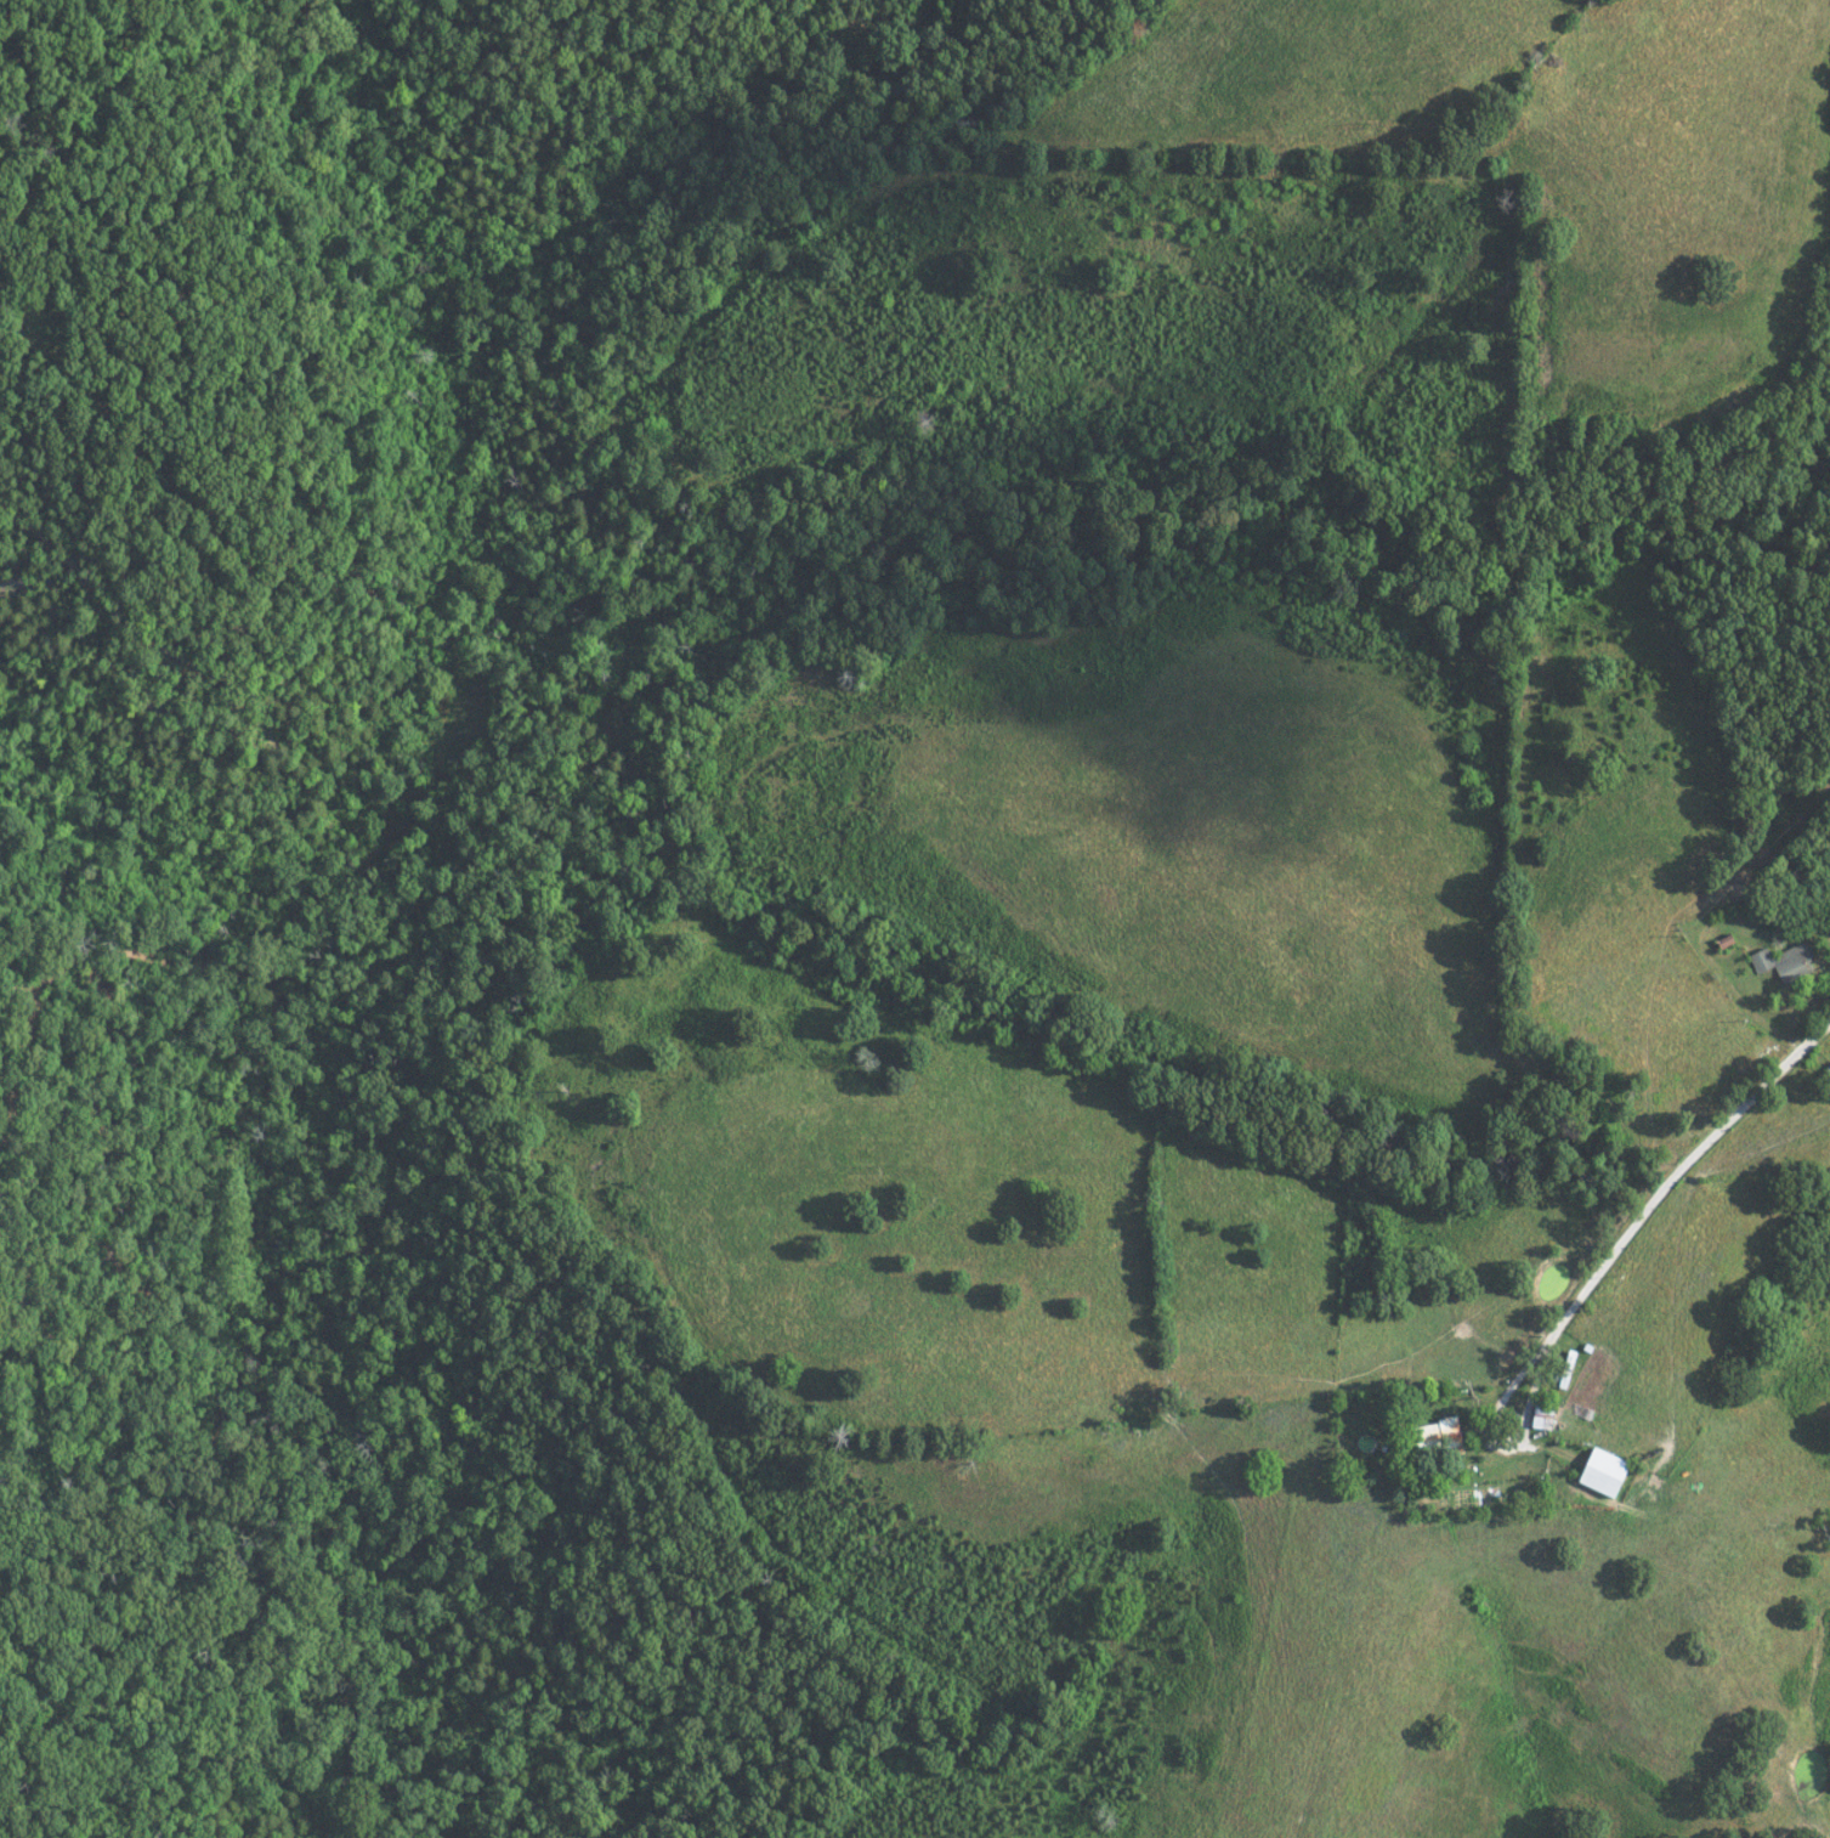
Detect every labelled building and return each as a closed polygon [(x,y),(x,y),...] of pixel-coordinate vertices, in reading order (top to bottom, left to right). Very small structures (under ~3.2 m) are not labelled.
[(1771,967),(1777,982),(1816,966),(1806,940),(1767,956),(1764,947),(1745,954),(1753,974),(1771,967)] [(1535,1426),(1553,1428),(1557,1404),(1539,1401),(1535,1426)] [(1636,1462),(1598,1446),(1583,1482),(1621,1497),(1636,1462)]
